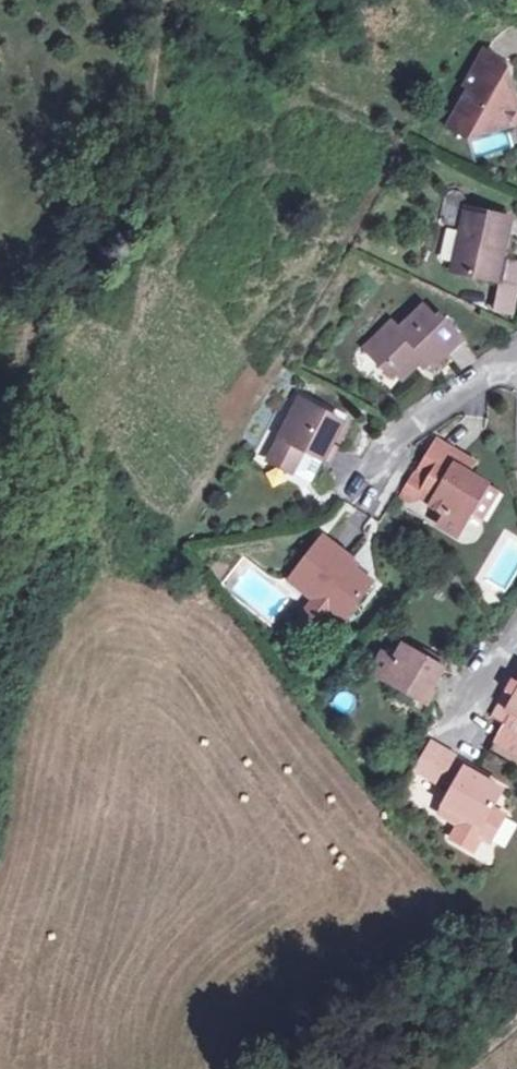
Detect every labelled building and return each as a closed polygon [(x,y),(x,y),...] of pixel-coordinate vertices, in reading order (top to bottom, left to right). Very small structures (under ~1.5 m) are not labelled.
[(454,115),(482,131),(516,120),(516,113),(508,83),(494,75),(502,61),(484,51),(465,84),(470,87),(454,115)] [(465,208),(452,270),(492,280),(496,262),(501,263),(510,219),(465,208)] [(496,262),(492,280),(502,282),(497,306),(514,310),(516,300),(516,266),(501,263),(496,262)] [(392,321),(364,348),(381,366),(385,361),(401,379),(419,361),(414,357),(420,352),(429,361),(434,366),(462,339),(440,315),(437,318),(424,305),(399,329),(392,321)] [(424,367),(429,361),(420,352),(414,357),(419,361),(424,367)] [(300,397),(279,435),(267,458),(293,472),(305,449),(323,459),(344,421),(300,397)] [(420,465),(432,472),(436,467),(447,474),(459,453),(435,439),(420,465)] [(432,472),(428,479),(428,480),(440,487),(430,503),(444,512),(438,524),(458,535),(471,512),(486,485),(467,473),(474,462),(459,453),(447,474),(436,467),(432,472)] [(414,472),(400,495),(408,500),(419,496),(428,480),(428,479),(414,472)] [(496,491),(486,485),(471,512),(482,517),(496,491)] [(323,536),(288,578),(342,620),(372,582),(349,563),(352,559),(323,536)] [(383,652),(372,672),(396,686),(423,701),(442,666),(402,643),(394,658),(383,652)] [(516,695),(516,688),(511,684),(493,716),(502,721),(508,710),(516,695)] [(417,710),(423,701),(396,686),(391,695),(417,710)] [(508,710),(516,715),(516,695),(508,710)] [(455,757),(429,743),(415,769),(440,783),(443,777),(453,783),(436,813),(454,824),(447,837),(469,849),(482,828),(493,810),(490,808),(502,790),(452,761),(455,757)] [(503,816),(493,810),(482,828),(493,833),(503,816)]
